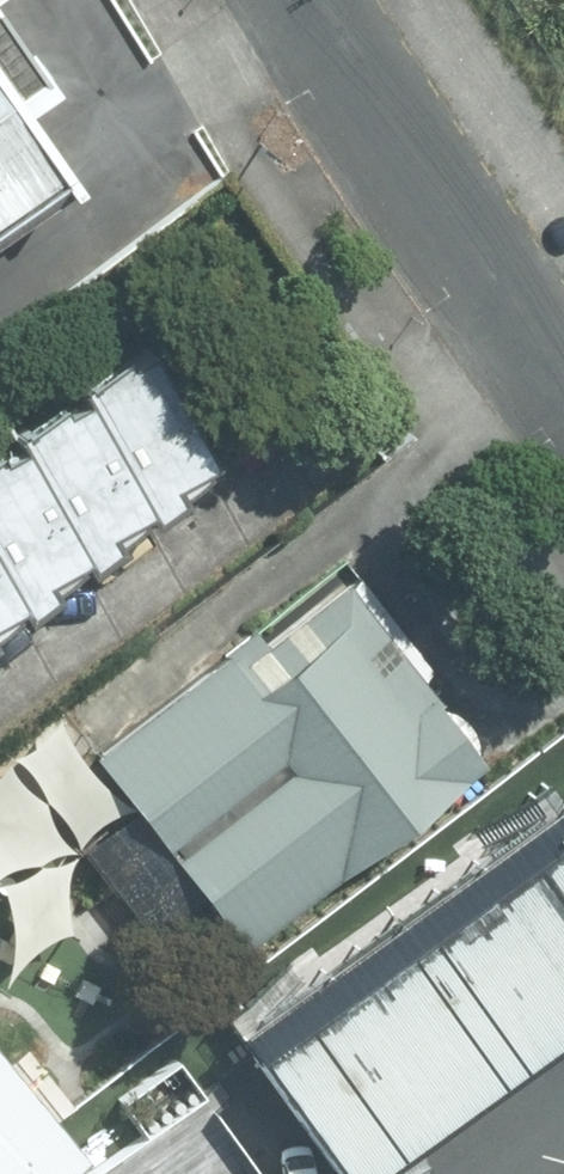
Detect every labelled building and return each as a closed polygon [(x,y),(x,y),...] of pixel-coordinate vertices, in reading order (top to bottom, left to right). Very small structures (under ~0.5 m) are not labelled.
[(0,89),(0,204),(55,164),(0,89)] [(140,491),(204,444),(147,317),(82,366),(140,491)] [(76,539),(140,491),(82,366),(17,414),(76,539)] [(76,539),(17,414),(0,426),(0,562),(12,586),(76,539)] [(12,586),(0,562),(0,595),(12,586)] [(235,943),(470,760),(317,566),(82,749),(235,943)] [(240,1054),(328,1173),(360,1173),(563,1025),(563,820),(563,819),(240,1054)] [(27,1113),(0,1086),(0,1141),(27,1113)]
